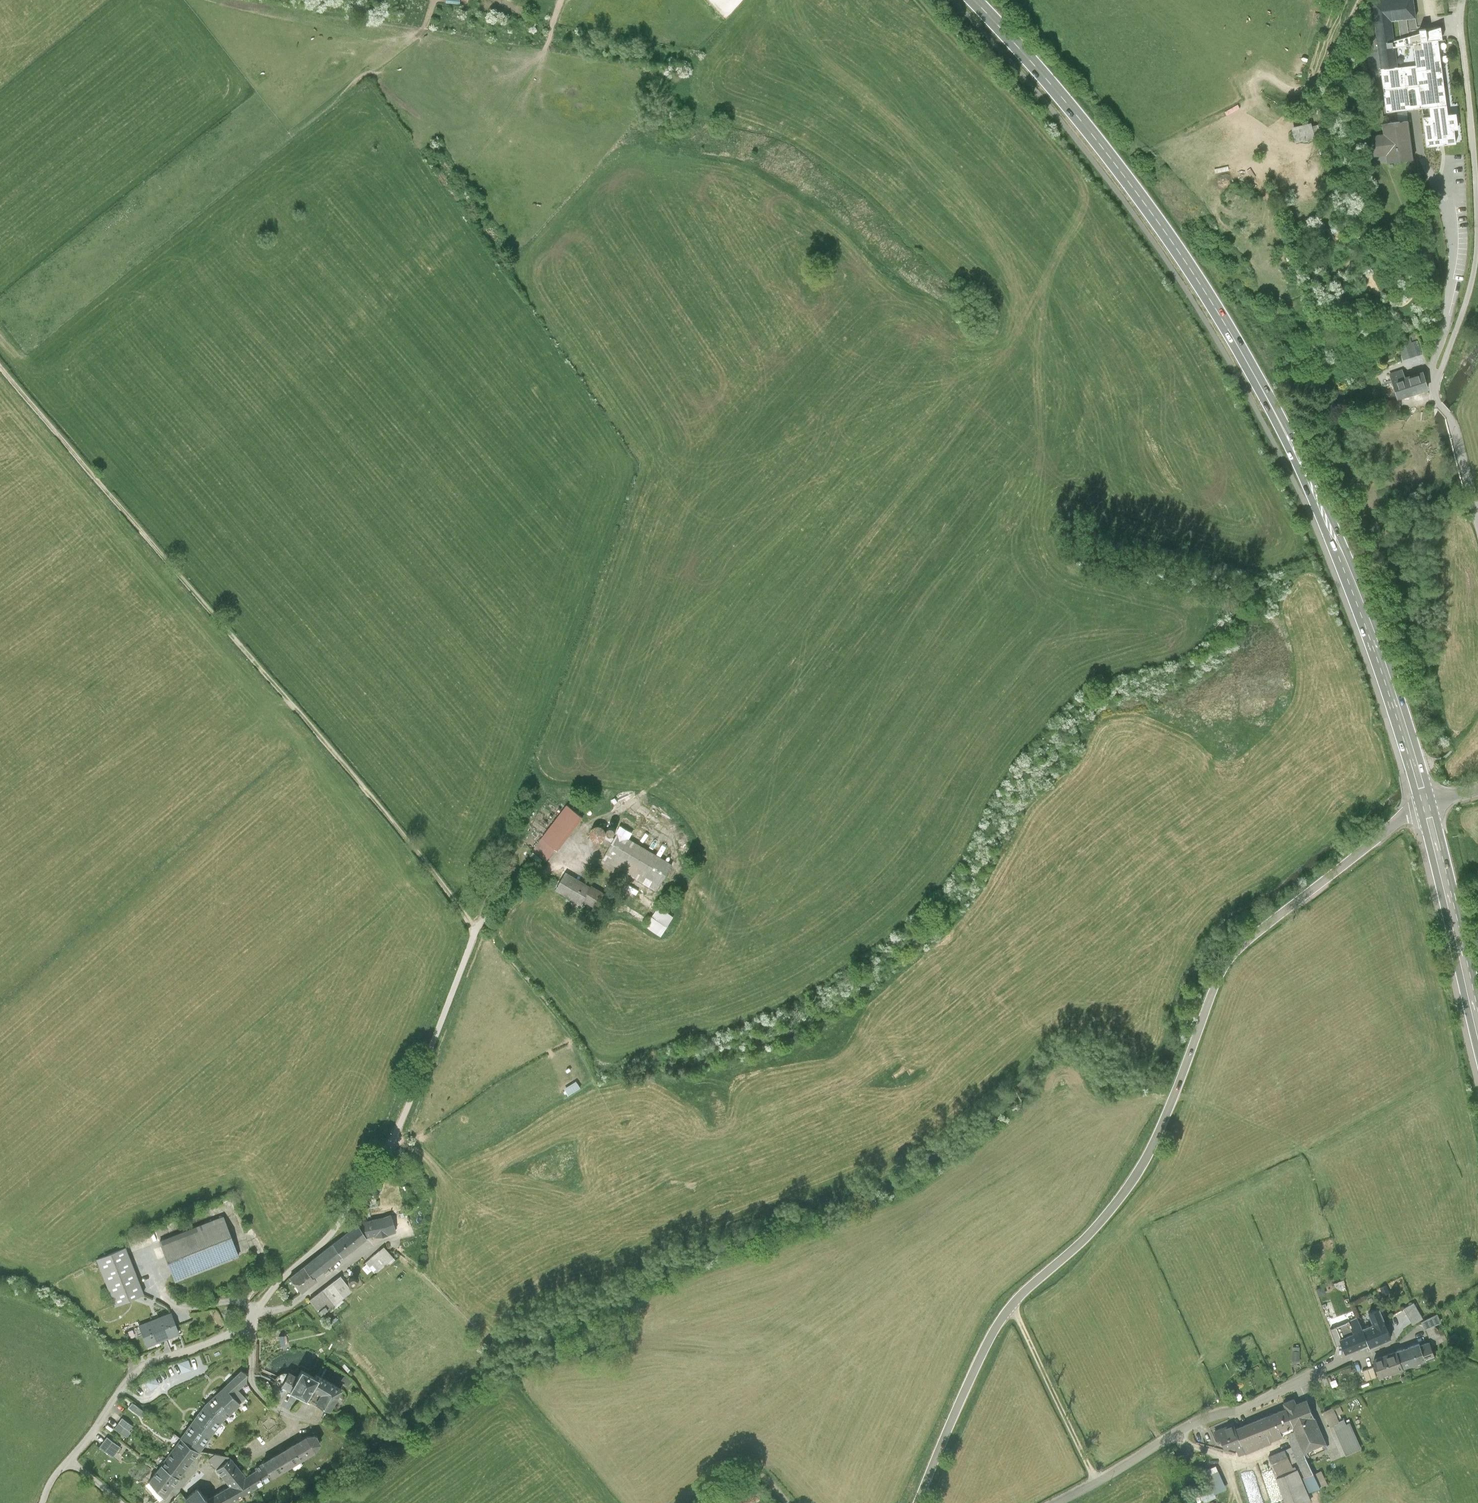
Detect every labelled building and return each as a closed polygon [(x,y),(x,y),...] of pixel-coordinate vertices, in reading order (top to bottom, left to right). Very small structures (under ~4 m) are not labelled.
[(1372,2),(1372,3),(1375,3),(1378,23),(1375,24),(1379,56),(1368,57),(1368,62),(1371,85),(1383,84),(1387,114),(1406,111),(1412,110),(1412,112),(1417,112),(1416,110),(1430,108),(1446,106),(1445,96),(1436,29),(1412,32),(1413,37),(1414,46),(1417,67),(1413,67),(1412,59),(1401,61),(1399,48),(1395,48),(1394,43),(1393,39),(1393,35),(1392,31),(1394,30),(1395,27),(1394,25),(1393,24),(1391,24),(1391,22),(1391,21),(1389,21),(1389,19),(1407,17),(1407,20),(1415,19),(1414,9),(1413,0),(1387,0),(1372,2)] [(1398,41),(1394,43),(1395,48),(1399,48),(1414,46),(1413,37),(1398,41)] [(1431,118),(1423,119),(1427,148),(1456,145),(1454,130),(1458,130),(1456,115),(1448,116),(1446,106),(1430,108),(1431,118)] [(1294,140),(1315,137),(1312,121),(1292,124),(1294,140)] [(1370,158),(1386,156),(1387,164),(1413,161),(1409,123),(1383,126),(1384,136),(1368,138),(1370,158)] [(1252,157),(1262,153),(1260,149),(1251,153),(1252,157)] [(1399,348),(1404,360),(1416,356),(1410,337),(1399,348)] [(1428,391),(1422,374),(1405,379),(1402,370),(1390,374),(1398,400),(1428,391)] [(1401,401),(1386,401),(1386,410),(1400,411),(1401,401)] [(538,793),(530,802),(534,806),(542,796),(538,793)]
